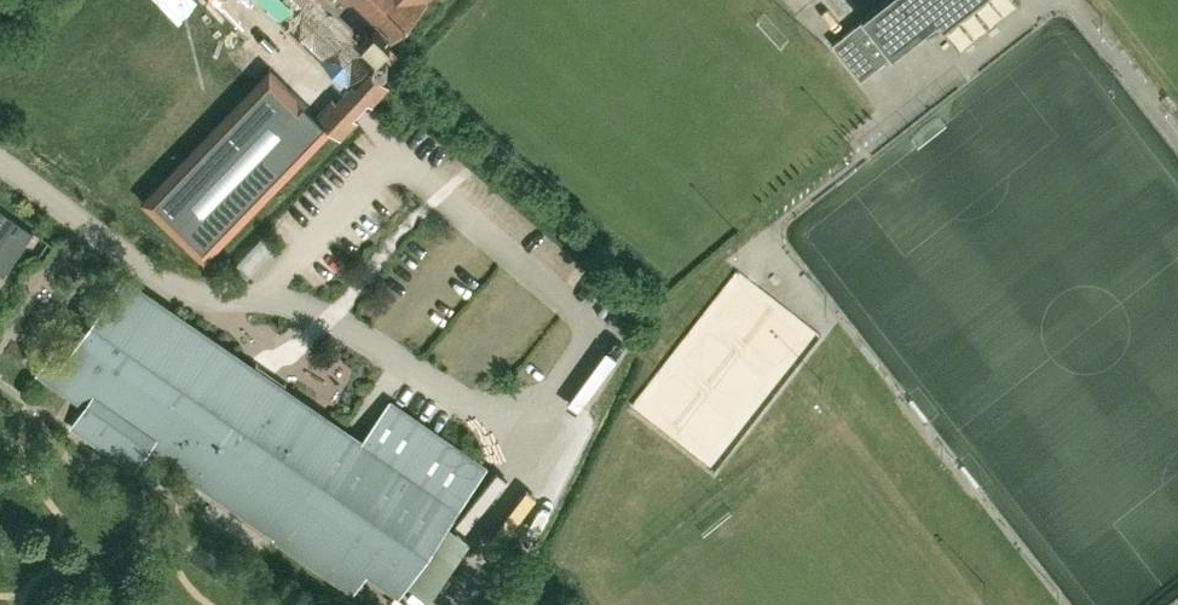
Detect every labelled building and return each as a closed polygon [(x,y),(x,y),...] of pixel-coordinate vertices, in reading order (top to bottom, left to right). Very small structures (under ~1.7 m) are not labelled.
[(321,56),(349,82),(365,64),(425,1),(424,0),(262,0),(321,56)] [(832,41),(860,77),(914,35),(914,34),(936,17),(959,47),(1006,9),(998,0),(885,0),(832,41)] [(269,67),(141,201),(143,204),(192,251),(204,262),(332,128),(318,115),(319,114),(291,88),(269,67)] [(4,273),(33,231),(1,209),(0,211),(0,271),(4,273)] [(367,573),(398,595),(486,465),(390,400),(363,440),(122,276),(50,381),(86,405),(72,425),(134,468),(148,447),(276,535),(355,590),(367,573)]
